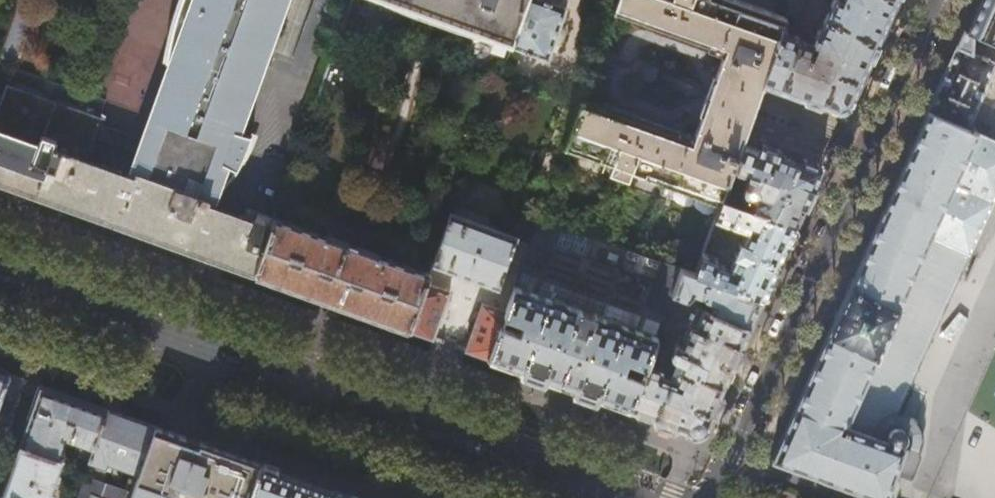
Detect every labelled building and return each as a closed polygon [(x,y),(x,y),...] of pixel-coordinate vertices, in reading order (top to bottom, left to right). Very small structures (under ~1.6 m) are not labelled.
[(19,189),(211,259),(254,274),(274,218),(258,212),(254,221),(208,205),(215,185),(234,131),(280,0),(187,0),(168,54),(177,57),(146,146),(98,127),(100,121),(49,103),(0,85),(0,183),(19,189)] [(511,47),(527,0),(380,0),(511,47)] [(511,47),(547,60),(566,8),(546,1),(546,0),(527,0),(511,47)] [(614,11),(724,51),(693,138),(582,99),(580,104),(565,148),(612,165),(610,172),(629,178),(632,171),(720,203),(722,198),(743,138),(755,103),(763,82),(782,29),(786,17),(738,0),(617,0),(614,11)] [(894,0),(830,0),(818,27),(818,28),(817,28),(816,28),(810,42),(799,38),(797,34),(782,29),(763,82),(836,109),(849,103),(874,45),(894,0)] [(787,15),(797,19),(804,0),(792,0),(787,15)] [(965,130),(994,63),(994,62),(976,54),(976,44),(994,53),(994,0),(979,0),(967,30),(964,29),(949,65),(927,113),(965,130)] [(10,19),(0,48),(0,59),(14,64),(28,26),(10,19)] [(927,113),(790,422),(773,461),(856,491),(877,497),(885,497),(905,437),(890,431),(994,196),(994,143),(965,130),(927,113)] [(234,131),(215,185),(224,187),(233,177),(241,164),(247,150),(250,137),(234,131)] [(805,201),(820,166),(743,138),(722,198),(795,224),(805,201)] [(777,264),(795,224),(722,198),(720,203),(714,220),(745,232),(740,242),(739,242),(734,254),(735,255),(730,266),(720,261),(717,257),(708,254),(702,252),(695,272),(763,296),(777,264)] [(517,236),(452,213),(434,264),(465,275),(498,287),(517,236)] [(667,305),(681,267),(540,217),(516,286),(656,336),(667,305)] [(327,237),(274,218),(254,274),(410,330),(427,283),(430,274),(378,255),(378,253),(328,235),(327,237)] [(743,341),(763,296),(695,272),(681,267),(667,305),(673,307),(678,296),(686,299),(693,295),(694,292),(711,299),(708,306),(702,304),(700,303),(699,304),(698,304),(697,304),(696,305),(696,306),(695,306),(679,342),(678,342),(677,342),(676,342),(675,343),(674,343),(673,344),(670,352),(670,353),(670,354),(671,355),(671,356),(672,357),(680,360),(679,361),(678,362),(678,363),(677,364),(677,365),(678,366),(678,367),(676,367),(674,368),(673,369),(672,370),(671,371),(670,371),(669,372),(669,374),(664,372),(661,366),(647,360),(629,409),(663,421),(692,431),(705,425),(743,341)] [(450,292),(427,283),(410,330),(434,338),(450,292)] [(557,383),(629,409),(647,360),(656,336),(516,286),(506,312),(506,313),(490,359),(557,383)] [(483,303),(466,350),(490,359),(506,313),(506,312),(483,303)] [(7,373),(0,395),(0,412),(9,416),(22,379),(17,377),(7,373)] [(106,409),(39,385),(28,417),(19,445),(57,458),(65,437),(72,440),(70,445),(76,447),(78,446),(79,443),(93,447),(106,409)] [(154,426),(106,409),(93,447),(88,463),(110,470),(112,465),(138,474),(154,426)] [(184,441),(186,437),(174,433),(154,426),(138,474),(129,497),(248,497),(260,464),(227,452),(199,442),(198,446),(184,441)] [(19,445),(9,472),(1,497),(3,497),(49,497),(54,482),(59,484),(61,478),(60,475),(57,474),(62,460),(57,458),(19,445)] [(260,464),(248,497),(333,497),(336,491),(260,464)] [(76,497),(123,497),(125,491),(84,476),(76,497)]
